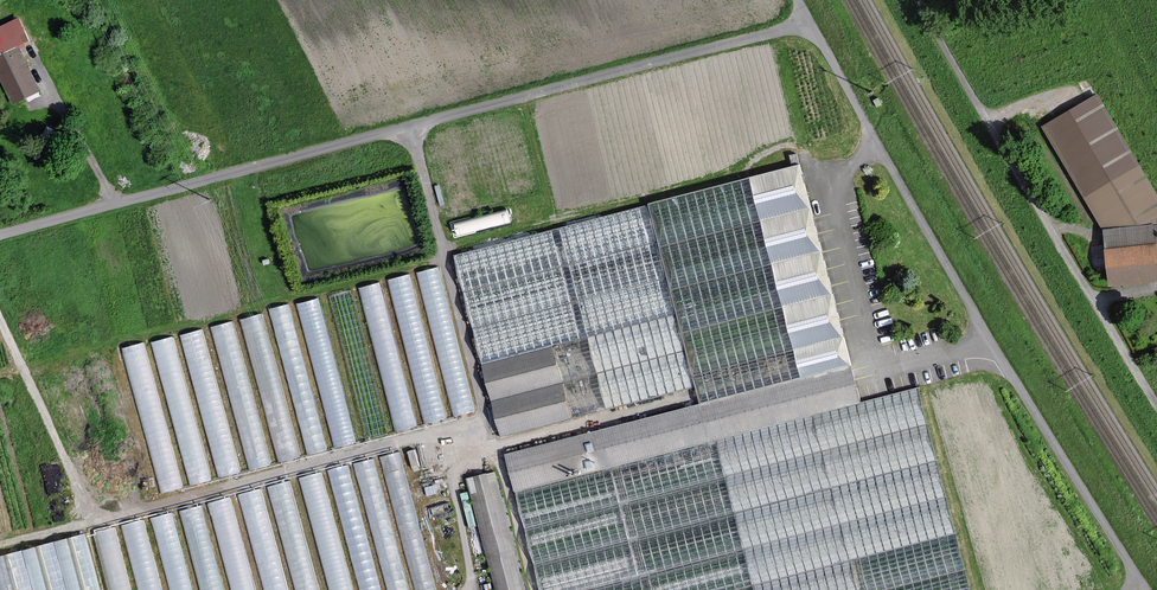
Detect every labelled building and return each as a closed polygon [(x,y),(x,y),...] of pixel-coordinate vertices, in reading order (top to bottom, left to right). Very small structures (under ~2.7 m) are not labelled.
[(0,28),(0,77),(13,103),(39,90),(17,46),(28,40),(18,19),(0,28)] [(1044,123),(1102,232),(1108,283),(1156,277),(1156,199),(1095,94),(1044,123)] [(656,242),(808,203),(798,165),(646,204),(656,242)] [(665,277),(668,289),(820,250),(808,203),(656,242),(665,277)] [(463,292),(656,242),(646,204),(453,254),(463,292)] [(456,233),(513,219),(509,207),(453,221),(456,233)] [(472,327),(665,277),(656,242),(463,292),(472,327)] [(820,250),(668,289),(675,315),(680,332),(832,293),(820,250)] [(412,271),(451,416),(476,409),(438,265),(412,271)] [(382,279),(420,424),(451,416),(412,271),(382,279)] [(551,347),(675,315),(668,289),(665,277),(472,327),(482,365),(551,347)] [(420,424),(382,279),(353,287),(391,432),(420,424)] [(322,295),(361,440),(391,432),(353,287),(322,295)] [(691,375),(843,336),(832,293),(680,332),(684,350),(691,375)] [(291,303),(329,448),(361,440),(322,295),(291,303)] [(264,310),(303,455),(329,448),(291,303),(264,310)] [(303,455),(264,310),(236,318),(274,463),(303,455)] [(560,382),(684,350),(680,332),(675,315),(551,347),(560,382)] [(274,463),(236,318),(205,326),(244,471),(274,463)] [(244,471),(205,326),(176,334),(215,478),(244,471)] [(215,478),(176,334),(147,341),(185,486),(215,478)] [(843,336),(691,375),(694,386),(698,403),(850,364),(843,336)] [(185,486),(147,341),(122,348),(160,493),(185,486)] [(491,400),(560,382),(551,347),(482,365),(491,400)] [(684,350),(560,382),(570,418),(694,386),(691,375),(684,350)] [(698,403),(505,453),(515,489),(860,400),(850,364),(698,403)] [(560,382),(491,400),(500,436),(570,418),(560,382)] [(525,528),(926,424),(916,386),(860,400),(515,489),(525,528)] [(534,565),(936,461),(926,424),(525,528),(534,565)] [(413,589),(439,589),(402,450),(377,457),(413,589)] [(377,457),(353,463),(388,589),(413,589),(377,457)] [(534,565),(541,589),(585,589),(945,497),(936,461),(534,565)] [(353,463),(327,470),(359,589),(388,589),(353,463)] [(327,589),(359,589),(327,470),(297,478),(327,589)] [(492,472),(466,479),(495,589),(524,589),(492,472)] [(297,478),(265,487),(293,589),(327,589),(297,478)] [(265,487),(236,494),(262,589),(293,589),(265,487)] [(231,589),(262,589),(236,494),(208,502),(231,589)] [(954,533),(945,497),(585,589),(734,589),(954,533)] [(208,502),(178,510),(199,589),(231,589),(208,502)] [(178,510),(149,518),(169,589),(199,589),(178,510)] [(149,518),(121,525),(138,589),(169,589),(149,518)] [(121,525),(95,532),(110,589),(138,589),(121,525)] [(734,589),(884,589),(964,569),(954,533),(734,589)] [(82,534),(51,542),(0,555),(0,589),(97,589),(82,534)] [(884,589),(969,589),(964,569),(884,589)]
